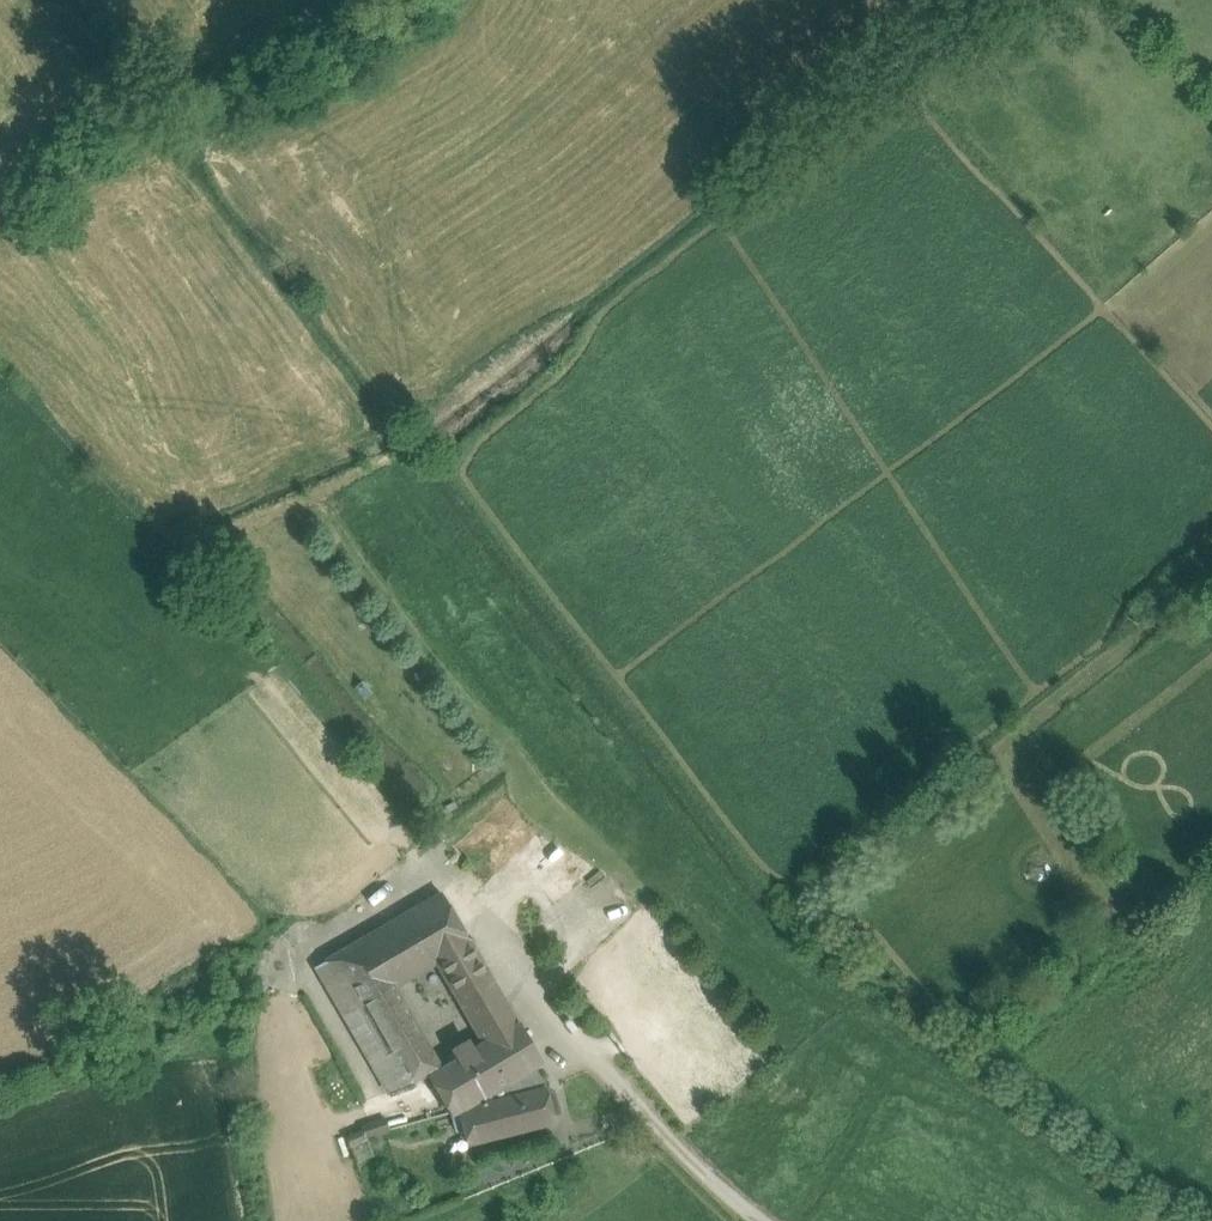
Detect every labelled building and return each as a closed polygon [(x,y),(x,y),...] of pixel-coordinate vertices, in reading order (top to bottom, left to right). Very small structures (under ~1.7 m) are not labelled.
[(338,954),(366,1003),(394,986),(437,961),(471,942),(442,894),(338,954)] [(471,942),(437,961),(463,1005),(496,986),(471,942)] [(389,1092),(411,1082),(366,1003),(338,954),(317,967),(389,1092)] [(366,1003),(411,1082),(430,1074),(441,1068),(394,986),(366,1003)] [(496,986),(463,1005),(474,1024),(507,1005),(496,986)] [(518,1023),(507,1005),(474,1024),(485,1043),(518,1023)] [(452,1113),(453,1113),(460,1109),(534,1065),(540,1061),(518,1023),(485,1043),(441,1068),(430,1074),(452,1113)] [(460,1109),(545,1088),(547,1087),(534,1065),(460,1109)] [(553,1090),(547,1087),(545,1088),(552,1113),(559,1112),(553,1090)] [(545,1088),(460,1109),(465,1129),(468,1144),(554,1121),(552,1113),(545,1088)] [(453,1113),(452,1113),(457,1130),(465,1129),(460,1109),(453,1113)] [(363,1126),(367,1136),(389,1129),(385,1118),(363,1126)]
